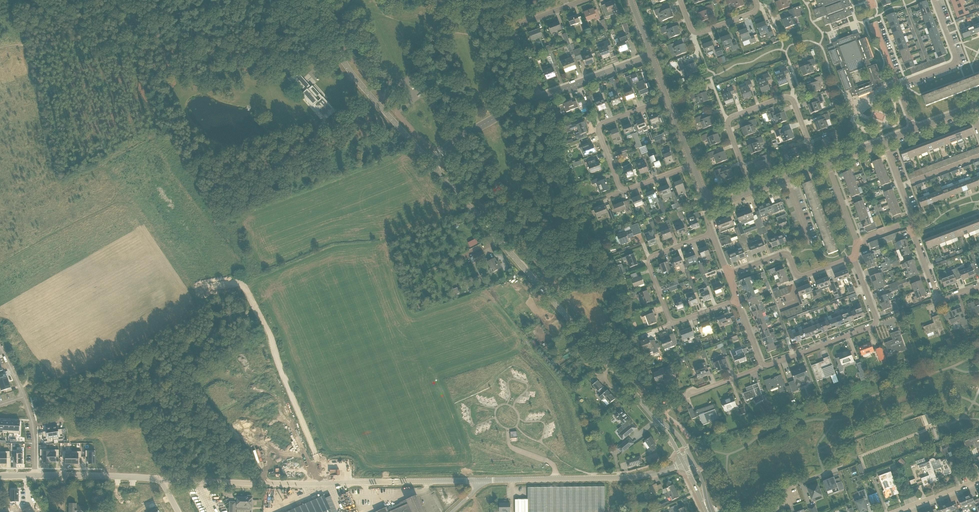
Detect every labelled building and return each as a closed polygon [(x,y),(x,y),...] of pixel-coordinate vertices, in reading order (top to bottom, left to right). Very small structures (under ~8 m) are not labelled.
[(733,0),(725,0),(727,5),(731,3),(734,10),(744,5),(742,0),(733,0)] [(788,0),(782,0),(775,2),(779,11),(789,7),(787,0),(788,0)] [(816,0),(819,8),(813,10),(817,19),(826,16),(826,18),(823,19),(825,25),(831,23),(833,29),(838,27),(837,24),(836,24),(835,22),(843,19),(843,20),(842,22),(843,25),(848,23),(847,18),(846,17),(852,15),(849,7),(851,6),(849,0),(816,0)] [(618,9),(617,9),(614,1),(606,4),(607,8),(603,10),(606,17),(619,12),(618,9)] [(920,10),(928,7),(926,1),(918,4),(920,10)] [(963,5),(966,4),(965,1),(953,6),(955,12),(964,8),(963,5)] [(710,11),(714,10),(711,4),(705,7),(707,10),(698,13),(701,22),(712,18),(710,11)] [(791,17),(782,20),(785,28),(786,30),(793,28),(792,26),(796,24),(794,18),(796,17),(796,18),(798,17),(805,15),(801,6),(795,8),(788,10),(791,17)] [(920,10),(918,11),(918,12),(919,16),(920,17),(923,16),(931,13),(928,7),(920,10)] [(660,8),(654,10),(656,16),(657,16),(660,15),(662,21),(663,21),(673,17),(670,8),(662,12),(660,8)] [(968,11),(965,12),(964,8),(955,12),(957,18),(969,13),(968,11)] [(597,10),(594,11),(594,9),(584,12),(588,21),(594,19),(595,21),(600,19),(597,10)] [(897,19),(896,18),(895,13),(887,16),(889,22),(897,19)] [(925,22),(933,19),(931,13),(923,16),(925,22)] [(578,18),(578,16),(577,15),(568,18),(571,26),(580,22),(578,18)] [(914,20),(920,17),(911,20),(913,26),(916,25),(914,20)] [(964,20),(963,17),(955,20),(959,30),(961,29),(958,22),(959,21),(960,24),(965,22),(964,20)] [(891,28),(899,25),(897,19),(889,22),(891,28)] [(927,28),(935,25),(933,19),(925,22),(927,28)] [(772,29),(768,30),(765,21),(756,25),(760,35),(767,33),(768,37),(774,35),(772,29)] [(561,29),(559,22),(548,26),(551,33),(557,31),(558,33),(562,32),(561,29)] [(893,34),(901,31),(899,25),(891,28),(893,34)] [(929,34),(937,31),(935,25),(927,28),(929,34)] [(973,26),(970,27),(969,25),(967,26),(967,28),(970,36),(976,34),(973,26)] [(677,26),(668,29),(667,26),(661,28),(663,34),(667,32),(669,38),(680,34),(677,26)] [(754,35),(750,37),(747,28),(739,31),(743,42),(749,40),(750,44),(756,42),(754,35)] [(964,38),(970,36),(967,28),(961,31),(964,38)] [(544,39),(541,30),(540,29),(529,33),(533,43),(544,39)] [(896,40),(904,37),(901,31),(893,34),(896,40)] [(931,40),(939,37),(937,31),(929,34),(931,40)] [(619,42),(617,43),(620,52),(628,49),(627,49),(630,48),(628,44),(629,43),(628,41),(626,35),(626,34),(625,34),(617,37),(618,39),(619,42)] [(871,66),(869,60),(873,58),(865,38),(861,39),(860,36),(859,34),(853,35),(853,34),(837,40),(837,41),(832,43),(834,49),(829,51),(834,65),(839,63),(842,69),(838,71),(845,91),(849,90),(852,97),(858,95),(858,96),(874,91),(873,89),(882,86),(879,78),(880,78),(875,64),(871,66)] [(736,42),(732,43),(729,35),(721,38),(725,49),(731,46),(733,50),(738,48),(736,42)] [(898,46),(906,43),(904,37),(896,40),(898,46)] [(934,46),(942,43),(939,37),(931,40),(934,46)] [(612,50),(609,41),(604,43),(605,47),(599,49),(603,59),(611,56),(608,49),(611,48),(612,50)] [(721,48),(715,50),(711,42),(703,45),(707,56),(714,53),(715,57),(723,54),(721,48)] [(674,43),(668,46),(670,51),(673,50),(676,56),(687,52),(684,44),(675,47),(674,43)] [(900,52),(908,48),(906,43),(898,46),(900,52)] [(936,52),(944,49),(942,43),(934,46),(936,52)] [(573,44),(571,45),(573,51),(574,54),(575,56),(577,61),(580,60),(578,56),(582,55),(581,54),(579,48),(575,50),(573,44)] [(545,54),(552,51),(550,45),(543,47),(545,54)] [(902,57),(910,54),(908,48),(900,52),(902,57)] [(938,57),(941,57),(943,56),(946,54),(944,49),(936,52),(938,57)] [(591,54),(589,50),(586,51),(588,56),(583,57),(586,65),(594,62),(591,54)] [(553,64),(556,62),(552,51),(545,54),(547,58),(550,56),(553,64)] [(904,63),(913,60),(910,54),(902,57),(904,63)] [(573,67),(575,66),(572,58),(565,60),(566,63),(562,64),(566,73),(574,70),(573,67)] [(812,66),(816,64),(813,59),(807,61),(809,64),(800,68),(803,76),(814,72),(812,66)] [(678,62),(677,62),(680,71),(684,69),(685,71),(684,72),(687,79),(693,77),(691,74),(698,71),(695,63),(686,66),(683,60),(678,62)] [(912,67),(915,66),(913,60),(904,63),(907,69),(910,68),(912,67)] [(557,73),(555,68),(553,64),(543,68),(547,80),(556,76),(555,73),(557,73)] [(779,70),(775,72),(776,75),(775,75),(780,86),(788,83),(785,74),(788,73),(786,67),(780,69),(782,73),(781,73),(779,70)] [(767,81),(771,80),(768,73),(763,76),(764,79),(758,82),(762,93),(770,90),(767,81)] [(292,75),(289,78),(293,82),(293,81),(294,81),(295,83),(298,86),(300,87),(301,87),(306,82),(303,78),(302,78),(303,78),(299,74),(299,75),(296,78),(295,76),(294,76),(294,75),(293,76),(292,75)] [(644,80),(639,82),(636,74),(631,76),(634,84),(636,83),(641,95),(648,93),(644,80)] [(635,87),(634,84),(631,76),(630,75),(626,77),(630,87),(623,89),(627,100),(635,97),(632,88),(635,87)] [(818,83),(822,82),(820,76),(814,78),(815,82),(807,85),(810,94),(821,90),(818,83)] [(619,87),(615,77),(609,79),(611,83),(612,84),(614,89),(619,87)] [(961,93),(978,86),(975,77),(963,81),(963,80),(963,81),(961,82),(961,81),(961,82),(957,83),(961,93)] [(749,88),(753,86),(750,80),(745,82),(746,86),(740,89),(744,99),(752,96),(749,88)] [(943,99),(961,93),(957,83),(953,85),(953,84),(953,85),(951,85),(940,90),(943,99)] [(305,92),(304,93),(314,105),(315,104),(315,103),(316,103),(319,105),(318,106),(323,111),(321,112),(321,113),(326,118),(330,115),(331,115),(335,111),(332,107),(332,108),(330,106),(328,103),(327,102),(325,100),(324,100),(323,99),(322,98),(322,97),(319,94),(319,93),(319,94),(316,91),(314,89),(312,87),(313,87),(312,86),(305,92)] [(731,94),(735,93),(733,87),(727,89),(729,93),(722,95),(726,106),(735,103),(731,94)] [(926,106),(943,99),(940,90),(936,91),(934,92),(934,91),(934,92),(922,96),(926,106)] [(617,92),(613,94),(612,92),(609,93),(613,106),(621,103),(617,92)] [(706,92),(697,95),(696,92),(689,94),(692,100),(695,98),(698,104),(709,100),(706,92)] [(819,103),(823,101),(821,96),(815,98),(816,102),(808,105),(811,113),(822,109),(819,103)] [(600,100),(595,102),(599,111),(607,108),(603,98),(600,99),(600,100)] [(576,101),(573,102),(572,101),(559,106),(561,111),(565,109),(566,112),(570,111),(570,110),(578,107),(576,101)] [(785,112),(776,115),(775,111),(768,114),(771,120),(774,118),(777,124),(788,120),(785,112)] [(823,119),(814,123),(818,131),(828,127),(828,126),(831,125),(829,119),(830,119),(828,113),(822,116),(823,119)] [(652,116),(649,117),(654,129),(657,128),(656,125),(664,122),(661,115),(657,116),(657,114),(653,116),(652,115),(651,116),(652,116)] [(711,116),(702,119),(701,116),(695,118),(697,124),(701,122),(703,129),(714,125),(711,116)] [(644,133),(648,132),(643,119),(636,122),(637,124),(636,124),(637,125),(639,130),(643,129),(644,133)] [(757,125),(757,124),(755,119),(749,121),(750,125),(741,128),(744,137),(756,132),(753,127),(757,125)] [(571,122),(564,125),(566,129),(570,127),(571,130),(577,127),(579,132),(576,133),(575,135),(577,141),(579,140),(583,139),(581,135),(586,133),(588,132),(586,128),(584,124),(585,124),(584,120),(576,123),(577,123),(572,125),(571,122)] [(634,134),(632,129),(630,124),(623,127),(626,134),(629,133),(630,135),(634,137),(637,144),(635,147),(636,149),(639,147),(642,146),(637,132),(634,134)] [(968,136),(975,134),(972,126),(965,128),(968,136)] [(962,138),(968,136),(965,128),(960,131),(962,138)] [(618,143),(622,141),(617,129),(610,132),(613,139),(616,138),(618,143)] [(791,129),(782,133),(781,129),(775,131),(777,137),(781,135),(783,142),(794,138),(791,129)] [(834,131),(831,132),(828,133),(830,137),(821,140),(824,148),(831,146),(835,145),(833,138),(837,137),(834,131)] [(957,141),(962,138),(960,131),(954,133),(957,141)] [(718,134),(709,137),(708,133),(701,136),(704,141),(707,140),(710,146),(721,142),(718,134)] [(951,143),(957,141),(954,133),(948,135),(951,143)] [(945,145),(951,143),(948,135),(942,137),(945,145)] [(760,144),(764,142),(762,136),(755,139),(757,142),(748,146),(751,154),(762,150),(760,144)] [(939,147),(945,145),(942,137),(936,140),(939,147)] [(592,145),(591,146),(589,139),(580,143),(581,145),(579,146),(582,153),(583,152),(585,157),(592,154),(591,153),(595,152),(592,145)] [(933,150),(939,147),(936,140),(930,142),(933,150)] [(927,152),(933,150),(930,142),(924,144),(927,152)] [(921,154),(927,152),(924,144),(918,146),(921,154)] [(915,156),(921,154),(918,146),(912,148),(915,156)] [(798,147),(789,150),(788,147),(782,149),(784,155),(788,153),(790,159),(801,155),(798,147)] [(909,158),(915,156),(912,148),(907,151),(906,151),(909,158)] [(666,152),(663,153),(664,155),(667,164),(673,161),(672,158),(673,157),(670,149),(666,150),(666,152)] [(903,152),(900,153),(902,157),(901,157),(903,163),(904,163),(904,162),(907,161),(906,160),(909,158),(906,151),(907,151),(906,149),(902,151),(903,152)] [(724,151),(716,155),(714,151),(708,153),(710,159),(714,157),(717,164),(727,160),(724,151)] [(766,161),(770,160),(768,154),(762,156),(763,160),(755,163),(758,172),(769,168),(766,161)] [(651,157),(650,158),(650,159),(652,163),(653,167),(654,167),(655,166),(656,168),(661,166),(659,161),(659,160),(658,158),(657,155),(654,156),(651,157)] [(880,159),(879,160),(878,156),(872,158),(873,162),(875,168),(883,165),(880,159)] [(591,161),(587,162),(590,169),(591,173),(602,169),(601,169),(600,166),(599,162),(597,163),(595,159),(596,159),(595,159),(591,161)] [(648,171),(644,160),(637,163),(641,174),(648,171)] [(628,170),(625,171),(628,179),(635,176),(635,175),(633,170),(631,165),(627,167),(628,170)] [(877,174),(885,171),(883,165),(875,168),(877,174)] [(851,170),(850,170),(849,167),(843,169),(845,172),(843,173),(845,179),(853,176),(851,170)] [(731,169),(722,172),(721,169),(715,171),(717,176),(721,175),(723,181),(734,177),(731,169)] [(879,180),(887,177),(885,171),(877,174),(879,180)] [(853,176),(845,179),(847,185),(855,182),(857,181),(855,175),(853,176)] [(888,183),(889,183),(887,177),(879,180),(882,186),(883,189),(889,187),(888,183)] [(605,179),(601,181),(600,178),(591,181),(592,185),(596,184),(599,193),(609,190),(606,184),(607,184),(605,179)] [(968,189),(974,187),(971,179),(965,182),(968,189)] [(683,193),(686,192),(681,180),(674,183),(675,187),(678,195),(683,194),(683,193)] [(809,202),(818,198),(812,181),(802,185),(806,194),(805,194),(804,194),(806,199),(807,199),(806,199),(807,198),(809,202)] [(850,191),(858,188),(855,182),(847,185),(850,191)] [(962,192),(968,189),(965,182),(959,184),(962,192)] [(956,194),(962,192),(959,184),(954,186),(956,194)] [(668,185),(660,188),(664,199),(672,196),(672,195),(671,193),(668,185)] [(951,196),(956,194),(954,186),(948,188),(951,196)] [(892,189),(890,190),(889,187),(883,189),(885,192),(884,192),(886,198),(894,195),(892,189)] [(859,195),(860,194),(858,188),(850,191),(852,197),(854,196),(855,200),(860,198),(859,195)] [(945,198),(951,196),(948,188),(942,190),(945,198)] [(654,190),(646,193),(648,198),(651,205),(652,207),(656,206),(655,203),(659,202),(658,199),(656,195),(654,190)] [(939,201),(945,198),(942,190),(936,193),(939,201)] [(933,203),(939,201),(936,193),(930,195),(933,203)] [(889,204),(896,201),(894,195),(886,198),(889,204)] [(927,205),(933,203),(930,195),(924,197),(927,205)] [(644,205),(642,200),(640,196),(632,199),(635,208),(644,205)] [(921,207),(927,205),(924,197),(918,199),(921,207)] [(815,219),(825,216),(818,198),(809,202),(812,211),(811,212),(813,216),(814,216),(815,219)] [(862,201),(861,201),(860,198),(855,200),(856,203),(854,204),(857,210),(864,207),(862,201)] [(630,211),(627,204),(626,201),(613,206),(616,213),(626,209),(627,212),(630,211)] [(891,210),(899,207),(896,201),(889,204),(891,210)] [(781,202),(772,206),(771,202),(764,204),(768,215),(769,215),(767,212),(770,211),(772,214),(784,210),(781,202)] [(764,204),(758,207),(761,215),(764,213),(765,217),(768,215),(764,204)] [(608,213),(606,209),(605,205),(594,209),(599,221),(603,219),(601,215),(608,213)] [(859,215),(867,213),(864,207),(857,210),(859,215)] [(899,214),(901,213),(899,207),(891,210),(893,216),(894,216),(895,219),(900,217),(899,214)] [(751,209),(744,212),(748,222),(754,220),(753,216),(754,216),(751,209)] [(742,225),(748,222),(744,212),(736,215),(739,222),(741,222),(742,225)] [(861,221),(869,218),(867,213),(859,215),(861,221)] [(692,230),(699,227),(695,216),(687,219),(692,230)] [(822,237),(831,233),(825,216),(815,219),(817,223),(816,224),(816,223),(815,224),(817,228),(818,228),(822,237)] [(727,230),(734,227),(730,217),(724,220),(727,230)] [(788,225),(785,218),(783,219),(778,221),(780,228),(788,225)] [(869,218),(861,221),(863,227),(865,227),(866,230),(867,232),(877,229),(874,223),(873,224),(871,224),(869,220),(869,218)] [(720,233),(727,230),(724,220),(717,222),(720,233)] [(678,235),(686,232),(683,222),(679,224),(679,223),(675,225),(678,235)] [(631,226),(632,230),(631,230),(617,235),(621,245),(629,242),(628,238),(633,236),(641,233),(638,223),(631,226)] [(969,233),(975,230),(972,223),(966,225),(969,233)] [(963,235),(969,233),(966,225),(960,227),(963,235)] [(668,227),(667,228),(667,226),(660,229),(664,240),(672,237),(671,234),(668,227)] [(957,237),(963,235),(960,227),(954,229),(957,237)] [(951,239),(957,237),(954,229),(948,232),(951,239)] [(657,243),(654,235),(652,231),(649,232),(651,236),(647,238),(650,245),(657,243)] [(945,242),(951,239),(948,232),(942,234),(945,242)] [(783,234),(780,236),(778,233),(775,234),(779,245),(786,242),(783,234)] [(828,254),(838,251),(831,233),(822,237),(823,241),(822,241),(824,246),(824,245),(825,245),(828,254)] [(772,247),(779,245),(775,234),(772,235),(773,238),(769,239),(772,247)] [(939,244),(945,242),(942,234),(936,236),(939,244)] [(933,246),(939,244),(936,236),(930,238),(933,246)] [(475,238),(467,243),(470,247),(478,243),(475,238)] [(755,241),(759,252),(766,250),(762,238),(755,241)] [(905,240),(901,241),(900,238),(897,239),(894,240),(892,240),(894,244),(897,243),(899,250),(908,247),(905,240)] [(927,248),(933,246),(930,238),(925,241),(927,248)] [(759,252),(755,241),(751,242),(752,246),(749,247),(752,255),(759,252)] [(707,260),(711,259),(707,247),(699,250),(703,260),(707,258),(707,260)] [(746,257),(744,252),(742,247),(735,250),(739,260),(746,257)] [(903,256),(910,253),(908,247),(899,250),(896,251),(899,257),(889,261),(891,265),(899,262),(904,260),(903,256)] [(735,250),(734,249),(727,251),(729,255),(726,256),(728,262),(731,261),(732,263),(739,260),(735,250)] [(975,255),(973,250),(969,251),(973,263),(974,263),(977,272),(978,272),(978,261),(976,262),(974,256),(975,255)] [(476,262),(485,257),(482,251),(473,256),(476,262)] [(688,259),(685,260),(687,266),(690,265),(689,262),(693,261),(694,263),(694,265),(698,264),(696,259),(694,252),(686,255),(688,259)] [(874,253),(871,254),(870,253),(863,256),(866,262),(875,259),(876,258),(874,253)] [(459,262),(472,258),(470,254),(458,258),(459,262)] [(629,268),(637,265),(633,254),(622,258),(623,262),(627,260),(629,268)] [(681,271),(685,269),(680,257),(673,260),(674,263),(671,264),(673,269),(680,266),(681,271)] [(495,258),(488,262),(491,268),(492,267),(494,271),(501,268),(498,261),(497,262),(495,258)] [(874,263),(876,262),(875,259),(866,262),(868,269),(875,266),(874,263)] [(915,262),(915,261),(914,260),(913,260),(901,265),(903,268),(906,267),(907,270),(915,267),(914,263),(915,263),(915,262)] [(667,262),(660,264),(661,266),(662,269),(664,276),(674,272),(673,268),(672,266),(670,267),(667,262)] [(969,268),(965,269),(969,277),(970,278),(972,277),(972,276),(975,275),(974,273),(977,272),(974,263),(973,263),(972,263),(968,265),(969,268)] [(627,268),(624,270),(621,264),(618,265),(622,274),(629,272),(627,268)] [(784,269),(779,271),(778,267),(769,270),(770,275),(773,274),(774,276),(777,275),(778,278),(775,280),(779,278),(786,275),(784,269)] [(918,271),(917,271),(915,267),(907,270),(908,274),(905,275),(907,279),(918,274),(919,274),(919,273),(919,271),(918,271)] [(969,277),(965,269),(965,268),(961,269),(959,268),(955,270),(959,279),(962,278),(962,280),(969,277)] [(848,282),(851,281),(847,270),(841,272),(844,280),(847,279),(848,282)] [(956,280),(959,279),(955,270),(946,273),(947,276),(950,284),(952,285),(954,284),(954,283),(957,282),(956,280)] [(840,281),(844,280),(841,272),(834,274),(839,286),(841,285),(840,281)] [(875,275),(871,276),(873,283),(884,279),(882,272),(879,273),(875,275)] [(642,276),(639,277),(637,273),(626,277),(627,280),(631,279),(634,288),(644,284),(643,281),(642,276)] [(780,282),(776,283),(777,286),(784,283),(789,282),(786,275),(779,278),(780,282)] [(477,283),(481,281),(479,276),(469,280),(471,284),(477,282),(477,283)] [(755,279),(753,276),(740,281),(743,287),(751,284),(750,281),(755,279)] [(944,287),(950,284),(947,276),(942,278),(941,277),(939,278),(941,283),(942,283),(944,287)] [(834,283),(831,284),(828,277),(822,279),(826,289),(829,287),(830,292),(833,291),(834,293),(837,291),(834,283)] [(669,288),(679,284),(677,278),(673,279),(675,282),(668,284),(669,288)] [(694,293),(697,292),(692,279),(689,280),(693,291),(689,293),(690,295),(687,296),(691,306),(695,305),(695,304),(698,303),(694,293)] [(818,288),(815,289),(818,298),(822,296),(821,293),(823,292),(822,290),(826,289),(822,279),(816,282),(817,286),(818,286),(818,288)] [(876,290),(887,286),(884,279),(873,283),(876,290)] [(914,292),(923,288),(921,281),(911,284),(914,292)] [(751,284),(743,287),(745,294),(754,291),(752,287),(756,286),(755,283),(751,284)] [(717,296),(724,294),(721,284),(713,287),(717,296)] [(812,291),(811,289),(809,284),(803,286),(807,296),(810,295),(811,298),(814,297),(814,299),(818,298),(815,289),(812,291)] [(799,294),(796,295),(798,299),(800,305),(803,304),(801,300),(804,299),(808,298),(807,296),(803,286),(802,285),(797,287),(798,288),(797,289),(798,292),(799,294)] [(704,301),(711,299),(707,288),(704,289),(705,292),(701,293),(704,301)] [(919,298),(926,295),(923,288),(914,292),(916,296),(913,297),(914,299),(912,300),(914,303),(921,301),(919,298)] [(643,304),(651,301),(647,291),(637,295),(638,298),(640,297),(643,304)] [(754,291),(745,294),(748,300),(760,296),(759,292),(755,294),(754,291)] [(889,297),(892,296),(890,293),(879,297),(881,304),(890,300),(889,297)] [(760,296),(748,300),(750,307),(759,304),(757,300),(761,299),(760,296)] [(678,311),(685,308),(681,297),(673,300),(678,311)] [(892,302),(892,304),(890,300),(881,304),(884,310),(889,308),(891,312),(898,309),(896,306),(897,304),(896,302),(894,302),(892,302)] [(762,302),(759,304),(750,307),(753,313),(765,309),(762,302)] [(975,306),(974,302),(967,304),(973,319),(978,317),(977,314),(978,313),(978,305),(975,306)] [(865,316),(860,304),(860,303),(856,305),(858,309),(855,310),(858,319),(865,316)] [(969,318),(966,320),(961,307),(961,308),(961,309),(958,310),(957,309),(947,313),(949,320),(950,320),(952,324),(959,319),(964,332),(973,328),(969,318)] [(855,310),(851,312),(850,308),(847,309),(851,321),(858,319),(855,310)] [(655,316),(657,315),(654,309),(647,312),(648,315),(646,316),(649,325),(657,322),(655,316)] [(765,309),(753,313),(755,320),(764,317),(762,313),(766,312),(765,309)] [(845,324),(851,321),(847,309),(844,310),(845,314),(842,315),(845,324)] [(842,315),(838,316),(837,313),(834,314),(838,326),(845,324),(842,315)] [(726,318),(725,315),(724,314),(716,317),(720,327),(736,321),(734,316),(730,318),(730,317),(726,318)] [(832,329),(838,326),(834,314),(831,315),(832,319),(829,320),(832,329)] [(764,317),(755,320),(758,326),(770,322),(767,315),(764,317)] [(934,323),(923,327),(925,332),(926,335),(927,334),(928,337),(934,335),(933,332),(937,331),(939,336),(945,334),(940,320),(938,315),(932,318),(934,323)] [(829,320),(825,322),(823,318),(821,319),(825,331),(832,329),(829,320)] [(819,334),(825,331),(821,319),(818,320),(819,324),(815,325),(819,334)] [(702,326),(699,327),(702,337),(706,336),(704,333),(712,330),(711,325),(714,324),(713,321),(709,322),(709,321),(701,324),(702,326)] [(770,322),(758,326),(760,333),(769,330),(767,326),(771,325),(770,322)] [(808,324),(807,323),(804,324),(806,329),(803,330),(806,339),(812,336),(808,324)] [(815,325),(812,327),(810,323),(808,324),(812,336),(819,334),(815,325)] [(683,340),(694,335),(691,328),(680,332),(683,340)] [(803,330),(799,332),(797,328),(795,329),(796,333),(799,341),(806,339),(803,330)] [(799,341),(796,333),(795,329),(794,329),(796,333),(792,334),(791,329),(788,331),(793,344),(799,341)] [(769,330),(760,333),(762,340),(775,335),(774,332),(770,333),(769,330)] [(906,349),(901,335),(899,330),(890,334),(893,340),(884,343),(888,353),(895,351),(896,353),(906,349)] [(677,345),(675,339),(674,335),(670,336),(671,339),(661,342),(664,349),(677,345)] [(775,335),(762,340),(765,346),(773,343),(777,341),(776,338),(775,335)] [(654,340),(650,342),(648,339),(643,341),(641,342),(644,351),(653,347),(654,349),(657,348),(654,340)] [(773,343),(765,346),(767,353),(781,348),(779,345),(775,346),(773,343)] [(874,352),(872,348),(870,343),(866,344),(867,345),(859,348),(862,356),(874,352)] [(882,347),(875,350),(879,361),(880,361),(885,359),(886,359),(882,347)] [(736,364),(746,360),(742,349),(735,352),(737,355),(733,356),(736,364)] [(854,362),(851,355),(850,351),(838,355),(839,357),(836,358),(838,363),(839,370),(840,372),(842,372),(843,367),(842,366),(849,363),(850,364),(854,362)] [(819,363),(812,366),(817,381),(831,376),(836,374),(829,356),(823,359),(825,363),(822,364),(822,363),(821,363),(821,362),(820,362),(820,363),(819,363)] [(718,358),(711,361),(713,366),(714,368),(716,368),(718,371),(723,369),(722,369),(727,367),(726,364),(727,364),(725,359),(724,357),(719,359),(718,358)] [(708,369),(706,364),(705,362),(703,363),(702,363),(698,364),(700,369),(696,370),(699,378),(707,376),(705,370),(708,369)] [(867,379),(866,376),(860,362),(857,364),(860,372),(858,373),(861,381),(867,379)] [(666,375),(673,372),(670,366),(659,370),(660,371),(653,374),(656,382),(667,378),(666,375)] [(806,383),(811,382),(805,366),(800,368),(801,369),(791,372),(795,381),(789,383),(792,391),(792,392),(798,390),(797,386),(801,385),(800,382),(805,380),(806,383)] [(0,375),(0,385),(9,382),(7,376),(1,378),(0,375)] [(787,390),(786,387),(781,375),(774,377),(774,378),(771,380),(770,378),(764,381),(768,391),(778,387),(780,393),(787,390)] [(598,380),(592,385),(598,391),(599,391),(602,395),(599,397),(602,401),(605,398),(610,404),(615,399),(607,390),(606,391),(602,388),(603,387),(598,380)] [(0,385),(0,391),(11,388),(9,382),(0,385)] [(764,400),(759,388),(757,383),(749,386),(749,391),(743,393),(746,400),(753,398),(756,404),(764,400)] [(500,393),(498,395),(503,399),(505,396),(505,397),(507,394),(502,391),(500,393),(501,393),(500,393)] [(490,398),(488,399),(491,405),(494,403),(494,404),(497,402),(494,397),(493,396),(491,398),(490,398)] [(729,399),(721,402),(723,406),(725,411),(726,412),(732,410),(732,409),(737,407),(734,401),(733,397),(729,398),(729,399)] [(715,409),(713,404),(705,407),(699,409),(697,410),(696,411),(696,412),(696,413),(694,413),(692,408),(688,409),(692,419),(696,417),(699,416),(702,424),(718,418),(715,409)] [(625,413),(624,413),(621,410),(614,415),(615,416),(614,417),(617,421),(618,420),(619,421),(620,420),(624,424),(622,425),(625,429),(618,434),(623,440),(637,428),(632,423),(630,425),(627,421),(629,419),(626,415),(625,413)] [(929,425),(934,422),(930,412),(925,415),(929,425)] [(58,427),(52,428),(53,440),(58,439),(58,441),(61,440),(63,440),(62,432),(65,432),(65,429),(62,429),(58,430),(58,427)] [(43,432),(39,433),(39,436),(43,435),(44,443),(49,442),(49,438),(53,438),(53,440),(52,428),(46,429),(46,431),(43,432)] [(653,445),(655,443),(651,437),(648,439),(647,438),(644,440),(645,441),(652,451),(656,449),(653,445)] [(622,453),(633,443),(629,438),(618,448),(622,453)] [(970,443),(969,439),(964,441),(967,447),(974,445),(975,448),(978,447),(978,449),(978,439),(970,443)] [(40,449),(40,456),(43,456),(43,463),(45,463),(48,463),(50,463),(50,462),(50,450),(50,449),(40,449)] [(59,450),(50,450),(50,462),(56,462),(56,456),(59,456),(59,450)] [(10,451),(1,451),(1,464),(6,464),(7,458),(10,458),(10,451)] [(23,451),(13,451),(13,457),(16,457),(16,464),(23,464),(23,451)] [(66,451),(62,451),(62,458),(65,458),(65,464),(67,464),(67,465),(71,465),(71,464),(72,464),(72,451),(71,451),(71,452),(66,453),(66,451)] [(81,451),(72,451),(72,464),(78,464),(78,458),(81,458),(81,451)] [(95,451),(85,451),(85,457),(89,457),(89,464),(95,464),(95,460),(96,460),(96,456),(95,456),(95,451)] [(628,467),(642,463),(641,456),(626,460),(628,467)] [(935,461),(935,460),(933,459),(929,460),(930,461),(933,470),(941,467),(945,476),(952,473),(946,459),(946,460),(946,459),(944,460),(941,461),(940,459),(935,461)] [(918,466),(917,466),(919,469),(925,467),(929,475),(921,479),(922,481),(924,486),(937,481),(936,478),(933,470),(930,461),(918,466)] [(885,498),(899,493),(891,472),(878,476),(884,490),(883,491),(885,498)] [(833,493),(844,489),(841,481),(836,483),(834,477),(823,481),(827,491),(832,490),(833,493)] [(652,484),(653,487),(650,488),(652,493),(663,490),(661,484),(657,485),(657,483),(652,484)] [(822,495),(821,494),(818,485),(815,486),(814,485),(811,486),(811,487),(808,488),(812,499),(813,501),(816,500),(815,498),(822,495)] [(605,511),(605,486),(527,487),(527,498),(525,498),(515,498),(515,511),(604,511),(605,511)] [(860,511),(861,511),(863,511),(865,511),(864,509),(867,508),(864,500),(868,499),(865,489),(864,489),(864,490),(859,492),(862,500),(856,502),(860,511)] [(19,490),(10,490),(11,502),(19,502),(19,490)] [(672,501),(679,497),(676,491),(667,495),(665,496),(666,499),(670,497),(672,501)] [(877,491),(868,494),(872,503),(880,500),(877,491)] [(416,495),(406,500),(406,501),(403,502),(403,501),(399,503),(400,503),(387,509),(387,508),(381,511),(379,511),(423,511),(416,495)] [(971,495),(965,497),(968,505),(971,504),(972,507),(975,506),(973,501),(973,499),(971,495)] [(251,497),(251,496),(248,496),(247,497),(246,497),(246,498),(238,497),(237,497),(237,507),(237,510),(252,510),(252,508),(253,497),(251,497)] [(323,496),(287,511),(331,511),(323,496)] [(961,498),(958,499),(962,510),(965,509),(966,510),(969,509),(968,505),(965,497),(961,498)] [(135,499),(124,499),(123,508),(135,508),(135,499)] [(663,508),(670,504),(669,501),(658,506),(656,503),(654,504),(655,508),(656,510),(663,507),(663,508)] [(945,504),(948,511),(949,511),(952,511),(959,511),(958,508),(954,510),(953,505),(951,502),(945,504)] [(670,508),(672,511),(686,511),(684,507),(681,508),(679,503),(670,508)] [(76,504),(69,504),(69,511),(86,511),(86,507),(76,506),(76,504)] [(500,504),(500,509),(500,511),(504,511),(510,511),(510,509),(510,504),(500,504)]
